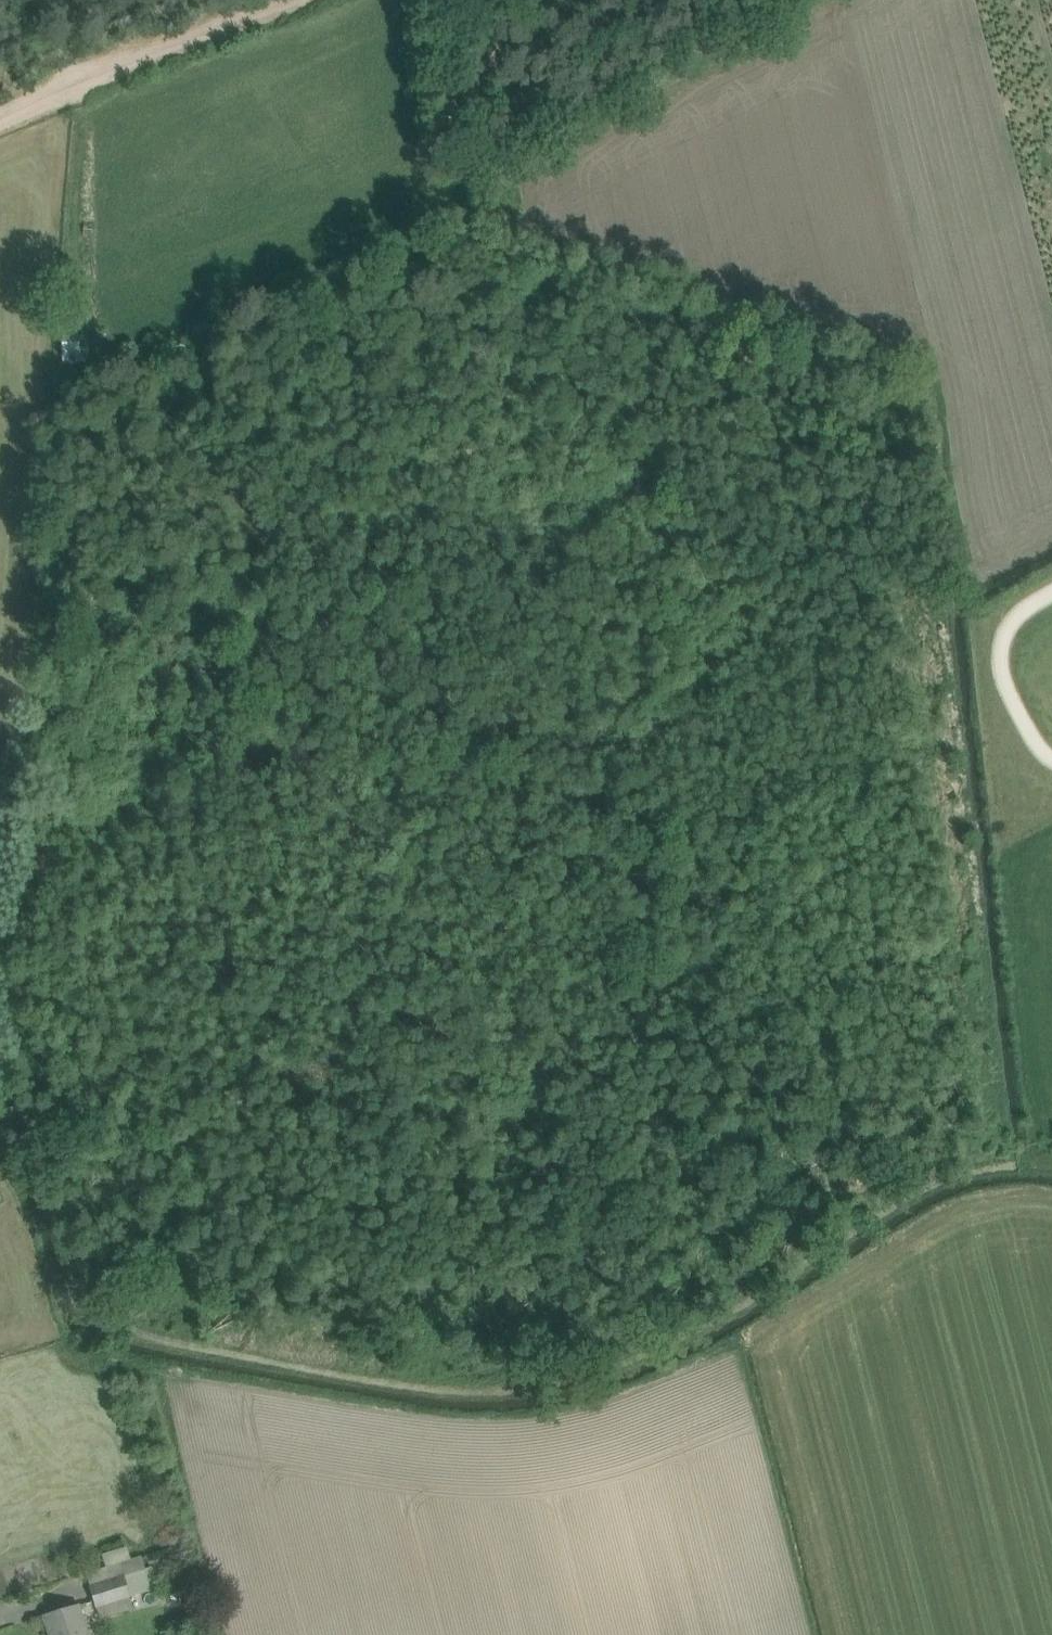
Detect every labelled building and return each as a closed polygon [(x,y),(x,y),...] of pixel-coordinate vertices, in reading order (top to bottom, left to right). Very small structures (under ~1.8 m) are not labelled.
[(83,225),(83,236),(92,237),(93,226),(83,225)] [(79,339),(58,340),(59,361),(81,360),(79,339)] [(107,1568),(88,1573),(101,1619),(132,1609),(129,1596),(158,1587),(152,1567),(146,1569),(142,1556),(130,1559),(127,1547),(102,1554),(107,1568)] [(66,1609),(45,1615),(51,1634),(88,1634),(78,1605),(66,1609)]
